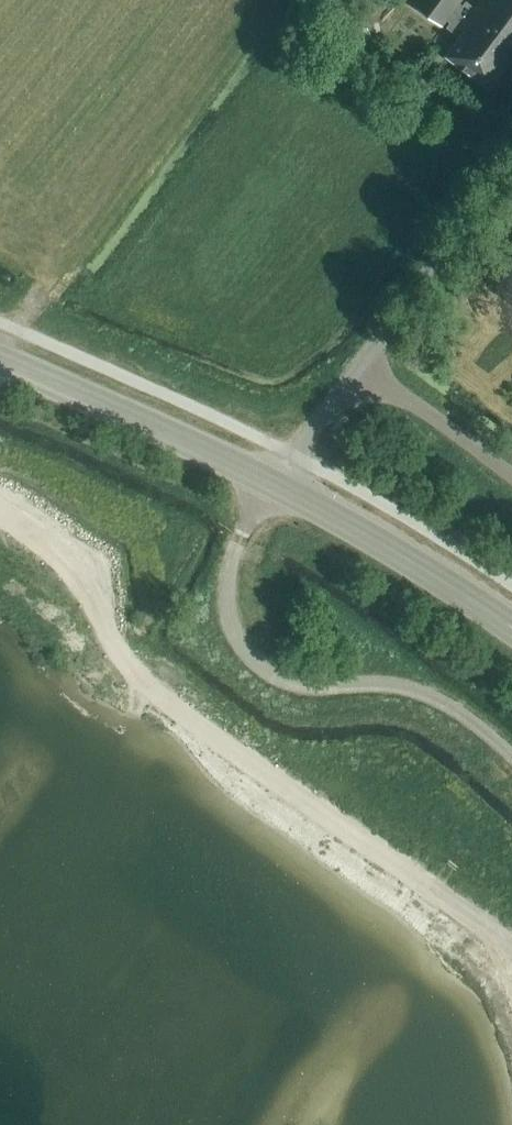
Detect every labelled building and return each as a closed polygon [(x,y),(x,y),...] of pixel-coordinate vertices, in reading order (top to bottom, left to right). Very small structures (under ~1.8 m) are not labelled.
[(474,8),(466,2),(464,5),(460,2),(462,0),(416,0),(412,4),(442,27),(447,20),(451,23),(447,28),(460,37),(446,56),(489,88),(507,64),(511,67),(511,0),(480,0),(474,8)]
